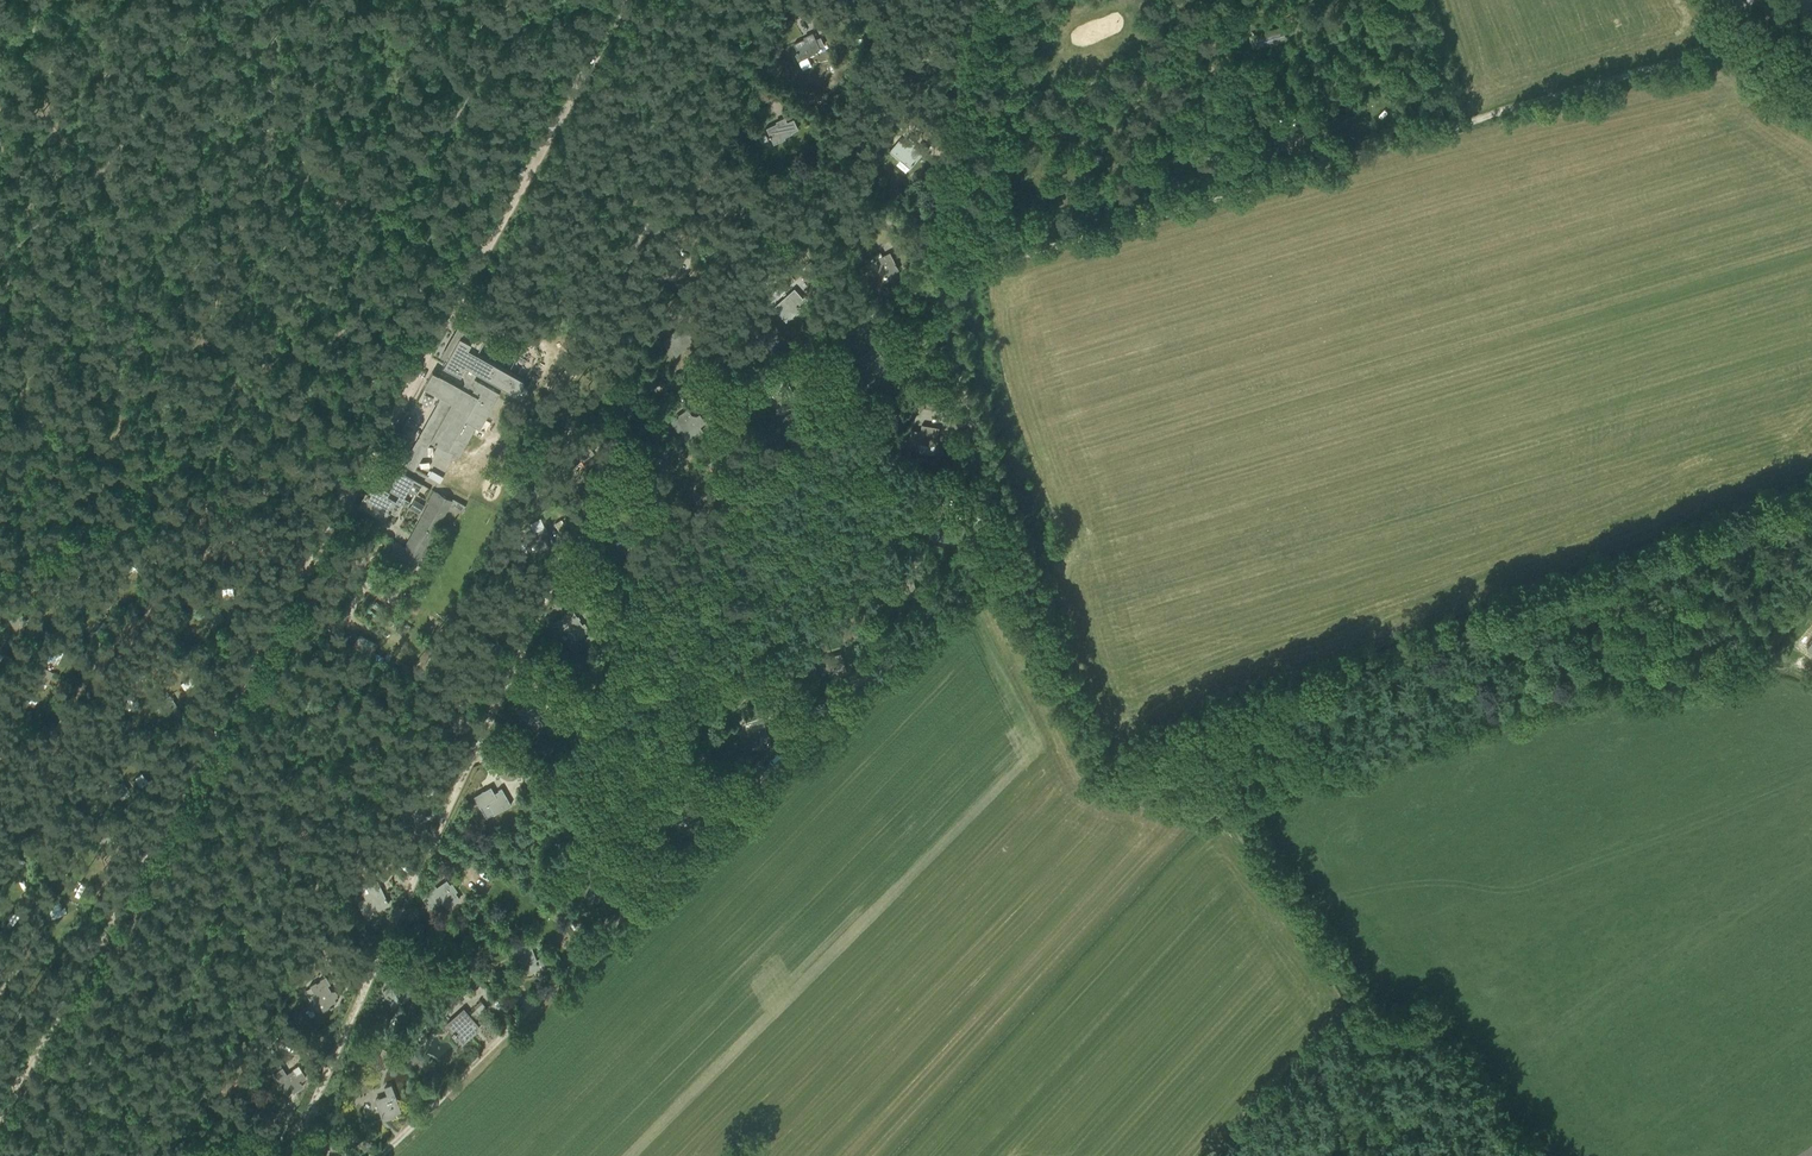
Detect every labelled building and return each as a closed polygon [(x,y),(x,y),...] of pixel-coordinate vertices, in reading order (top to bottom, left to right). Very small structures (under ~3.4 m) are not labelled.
[(1283,39),(1280,28),(1268,31),(1269,32),(1252,37),(1255,46),(1271,41),(1272,42),(1283,39)] [(798,50),(797,51),(797,53),(798,52),(801,59),(813,54),(813,52),(820,49),(820,48),(824,46),(821,39),(817,41),(813,32),(807,35),(808,36),(794,43),(798,50)] [(793,119),(787,122),(784,117),(779,119),(779,121),(766,127),(769,135),(768,136),(769,137),(770,137),(773,144),(785,138),(784,137),(792,133),(791,132),(798,129),(793,119)] [(890,131),(885,137),(890,141),(894,135),(890,131)] [(906,171),(909,166),(910,167),(912,164),(914,162),(922,153),(914,146),(917,142),(909,136),(903,143),(899,140),(890,150),(900,159),(897,163),(906,171)] [(874,260),(876,265),(882,275),(887,272),(888,274),(889,274),(887,271),(896,266),(898,269),(897,266),(897,265),(896,263),(895,263),(890,252),(883,256),(880,251),(872,255),(874,260)] [(810,259),(804,264),(809,270),(815,265),(810,259)] [(774,307),(785,320),(790,316),(791,317),(801,309),(797,305),(803,300),(794,290),(774,307)] [(669,347),(675,354),(685,344),(687,346),(695,338),(690,333),(681,325),(669,337),(674,342),(669,347)] [(443,365),(460,374),(465,365),(521,397),(527,387),(521,383),(523,379),(477,353),(484,340),(474,334),(473,336),(462,330),(459,336),(453,334),(442,354),(447,357),(443,365)] [(860,357),(870,370),(875,366),(877,368),(877,367),(875,364),(883,358),(885,361),(886,360),(883,357),(884,357),(882,355),(882,356),(874,346),(860,357)] [(512,371),(524,377),(528,369),(516,364),(512,371)] [(436,404),(402,464),(414,470),(431,441),(433,442),(433,443),(434,444),(435,443),(437,444),(433,451),(448,460),(452,452),(458,455),(465,442),(466,443),(475,426),(479,428),(499,393),(478,380),(478,381),(473,378),(467,390),(438,374),(437,374),(432,371),(423,387),(440,396),(436,404)] [(866,373),(857,380),(863,387),(871,380),(866,373)] [(918,396),(916,406),(925,408),(926,398),(918,396)] [(671,420),(678,430),(680,429),(683,434),(696,425),(697,426),(704,422),(699,415),(695,417),(695,416),(692,415),(691,416),(687,410),(676,417),(676,416),(674,418),(671,420)] [(791,412),(782,417),(784,420),(793,415),(791,412)] [(937,439),(939,427),(922,424),(921,431),(911,429),(908,447),(920,449),(919,449),(920,443),(935,445),(935,447),(936,447),(937,442),(938,439),(937,439)] [(724,431),(718,434),(719,441),(727,437),(724,431)] [(357,504),(371,512),(376,503),(389,510),(395,500),(401,503),(414,479),(399,471),(388,489),(383,486),(380,490),(371,485),(367,493),(365,492),(357,504)] [(430,504),(405,549),(394,543),(386,558),(411,572),(451,500),(434,491),(427,503),(430,504)] [(414,499),(409,507),(419,513),(423,504),(414,499)] [(553,543),(552,540),(551,537),(550,537),(545,526),(524,537),(531,552),(542,546),(543,548),(544,548),(542,545),(551,540),(553,543)] [(916,595),(915,591),(916,591),(915,589),(911,577),(894,582),(899,598),(905,596),(906,598),(905,594),(915,591),(916,595)] [(394,578),(389,587),(398,591),(402,582),(394,578)] [(101,598),(106,607),(114,602),(110,593),(101,598)] [(588,631),(583,623),(582,624),(572,609),(561,616),(559,617),(559,618),(553,622),(555,621),(561,630),(564,629),(572,641),(588,631)] [(209,615),(214,624),(222,618),(217,610),(209,615)] [(11,619),(16,627),(25,622),(19,614),(11,619)] [(511,631),(512,631),(510,629),(503,619),(488,628),(497,642),(503,639),(504,641),(513,635),(511,631)] [(598,640),(593,632),(584,638),(589,646),(598,640)] [(359,633),(352,645),(369,654),(375,642),(359,633)] [(812,667),(813,673),(819,671),(826,669),(828,674),(834,672),(835,675),(846,672),(844,668),(845,667),(844,665),(840,653),(823,658),(824,661),(817,663),(817,665),(812,667)] [(37,678),(46,682),(50,673),(42,669),(37,678)] [(160,703),(166,711),(174,705),(169,697),(160,703)] [(531,698),(521,706),(521,705),(519,707),(516,710),(524,719),(525,718),(533,729),(547,718),(531,698)] [(741,728),(761,725),(760,715),(740,719),(741,728)] [(747,732),(752,747),(758,746),(759,748),(770,744),(769,741),(769,740),(768,738),(764,726),(747,732)] [(421,782),(432,785),(434,778),(432,777),(433,775),(426,773),(426,775),(423,774),(421,782)] [(543,787),(537,776),(528,781),(534,792),(543,787)] [(113,788),(118,796),(127,791),(122,783),(113,788)] [(473,796),(479,806),(488,802),(494,814),(511,804),(501,787),(498,789),(498,790),(494,793),(490,786),(483,790),(481,791),(473,796)] [(426,811),(421,800),(399,810),(405,825),(410,823),(411,824),(413,823),(413,822),(417,820),(418,821),(428,816),(427,814),(428,814),(427,811),(426,811)] [(610,888),(604,877),(582,887),(589,903),(601,897),(601,895),(611,891),(610,888)] [(366,899),(357,903),(364,917),(373,912),(372,909),(376,907),(378,909),(388,904),(386,900),(387,900),(386,898),(385,898),(380,887),(378,887),(375,881),(366,885),(369,892),(364,894),(366,899)] [(433,890),(428,893),(435,903),(439,900),(445,908),(459,899),(446,881),(436,888),(435,886),(432,888),(433,890)] [(559,926),(567,921),(559,910),(551,915),(559,926)] [(0,918),(0,923),(8,928),(13,920),(3,913),(0,918)] [(537,964),(544,961),(542,957),(535,959),(532,950),(528,951),(525,944),(513,949),(521,971),(527,969),(528,971),(538,967),(537,964)] [(490,966),(482,975),(490,982),(498,972),(490,966)] [(416,991),(403,973),(393,980),(391,982),(388,984),(390,986),(383,991),(388,998),(397,992),(403,1000),(416,991)] [(333,1006),(332,1004),(336,1002),(333,996),(337,994),(335,990),(333,991),(332,990),(331,991),(327,985),(330,983),(325,976),(319,979),(320,980),(316,983),(315,981),(309,985),(310,987),(305,990),(309,995),(308,996),(313,1004),(321,999),(326,1008),(329,1006),(330,1007),(333,1006)] [(483,1001),(472,1010),(477,1015),(487,1006),(483,1001)] [(477,1025),(475,1023),(475,1022),(474,1020),(473,1020),(463,1009),(445,1024),(453,1034),(457,1031),(465,1040),(474,1032),(472,1030),(477,1025)] [(387,1066),(393,1051),(382,1047),(376,1062),(387,1066)] [(301,1082),(300,1081),(306,1077),(302,1071),(296,1075),(293,1070),(286,1074),(279,1063),(271,1069),(286,1093),(292,1090),(293,1092),(303,1086),(301,1083),(301,1082)] [(375,1099),(383,1120),(394,1116),(393,1113),(400,1111),(390,1084),(383,1086),(386,1095),(375,1099)] [(360,1121),(359,1131),(369,1131),(370,1122),(360,1121)] [(349,1131),(344,1141),(363,1149),(368,1140),(349,1131)]
